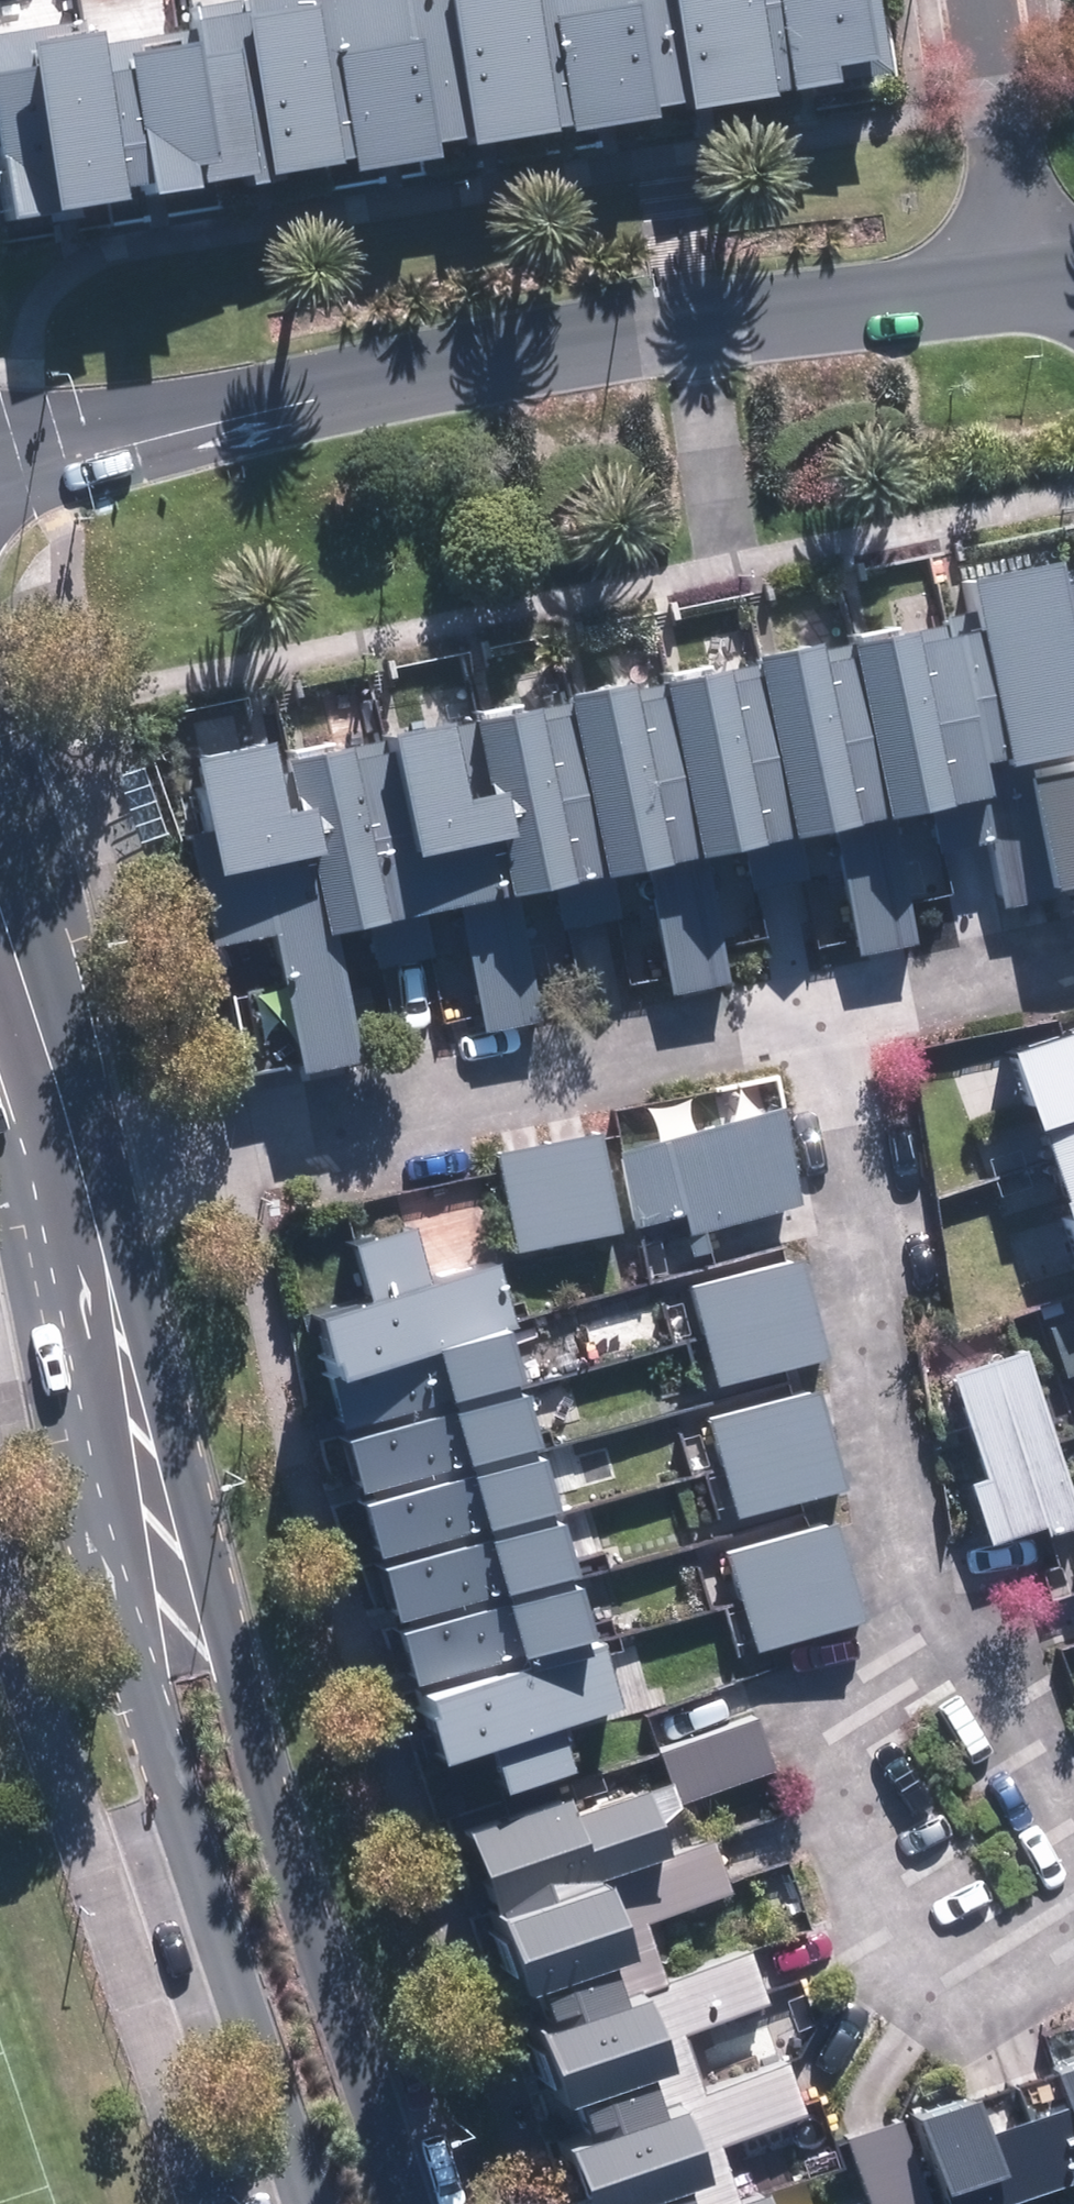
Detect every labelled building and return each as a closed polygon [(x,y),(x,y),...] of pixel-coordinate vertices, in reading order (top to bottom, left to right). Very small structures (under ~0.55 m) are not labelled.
[(299,11),(331,187),(415,171),(384,0),(359,0),(299,11)] [(509,0),(448,0),(392,10),(421,169),(536,148),(509,0)] [(604,0),(515,0),(543,152),(629,136),(604,0)] [(734,0),(613,0),(637,131),(754,110),(734,0)] [(838,0),(740,0),(759,107),(854,90),(838,0)] [(294,13),(217,27),(247,194),(324,180),(294,13)] [(65,31),(0,43),(0,237),(99,219),(65,31)] [(206,32),(76,56),(106,219),(236,195),(206,32)] [(986,781),(1073,763),(1073,757),(1037,570),(947,588),(955,623),(986,781)] [(824,649),(862,838),(890,833),(992,812),(986,781),(955,623),(824,649)] [(862,838),(824,649),(732,668),(770,857),(820,847),(862,838)] [(770,857),(732,668),(640,686),(678,875),(696,871),(770,857)] [(678,875),(640,686),(546,705),(584,894),(635,884),(678,875)] [(584,894),(546,705),(454,724),(492,912),(512,908),(584,894)] [(355,743),(392,932),(444,922),(492,912),(454,724),(355,743)] [(299,951),(327,945),(392,932),(355,743),(262,762),(299,951)] [(299,951),(262,762),(156,783),(191,957),(250,945),(259,989),(215,997),(234,1090),(351,1066),(327,945),(299,951)] [(976,847),(993,930),(1073,914),(1073,779),(1006,793),(1016,840),(976,847)] [(862,838),(820,847),(843,964),(913,950),(890,833),(862,838)] [(678,875),(635,884),(659,1003),(720,991),(696,871),(678,875)] [(537,1032),(512,908),(492,912),(444,922),(468,1045),(537,1032)] [(987,1059),(1060,1287),(1073,1282),(1073,1031),(987,1059)] [(771,1118),(608,1159),(628,1235),(675,1223),(685,1261),(704,1256),(698,1233),(794,1209),(771,1118)] [(586,1132),(485,1159),(512,1260),(613,1233),(586,1132)] [(333,1260),(348,1313),(290,1329),(307,1388),(474,1341),(495,1335),(478,1277),(407,1297),(392,1244),(333,1260)] [(784,1262),(682,1289),(709,1389),(811,1362),(784,1262)] [(322,1448),(492,1404),(474,1341),(307,1388),(322,1448)] [(934,1371),(972,1484),(955,1490),(978,1559),(1073,1527),(1073,1517),(1015,1344),(934,1371)] [(802,1393),(700,1420),(727,1521),(829,1494),(802,1393)] [(342,1503),(505,1457),(490,1404),(327,1451),(342,1503)] [(359,1568),(522,1521),(507,1469),(343,1515),(359,1568)] [(820,1523),(719,1550),(746,1651),(847,1623),(820,1523)] [(377,1632),(541,1586),(526,1533),(362,1580),(377,1632)] [(397,1698),(561,1651),(545,1599),(382,1645),(397,1698)] [(586,1654),(389,1708),(408,1774),(462,1759),(474,1802),(559,1778),(547,1734),(604,1719),(586,1654)] [(651,1757),(670,1810),(766,1777),(748,1724),(651,1757)] [(475,1923),(651,1865),(628,1796),(557,1820),(546,1790),(442,1825),(475,1923)] [(647,1988),(628,1930),(723,1899),(705,1847),(651,1865),(475,1923),(468,1926),(505,2035),(647,1988)] [(680,2096),(662,2042),(760,2009),(742,1956),(647,1988),(505,2035),(541,2142),(680,2096)] [(702,2149),(794,2118),(776,2064),(680,2096),(541,2142),(562,2203),(720,2203),(702,2149)] [(1033,2194),(1073,2181),(1073,2067),(1033,2081),(1044,2114),(1009,2125),(1033,2194)] [(1033,2194),(1009,2125),(966,2139),(953,2100),(896,2119),(924,2203),(1002,2203),(1033,2194)] [(835,2140),(858,2203),(916,2203),(886,2122),(835,2140)]
